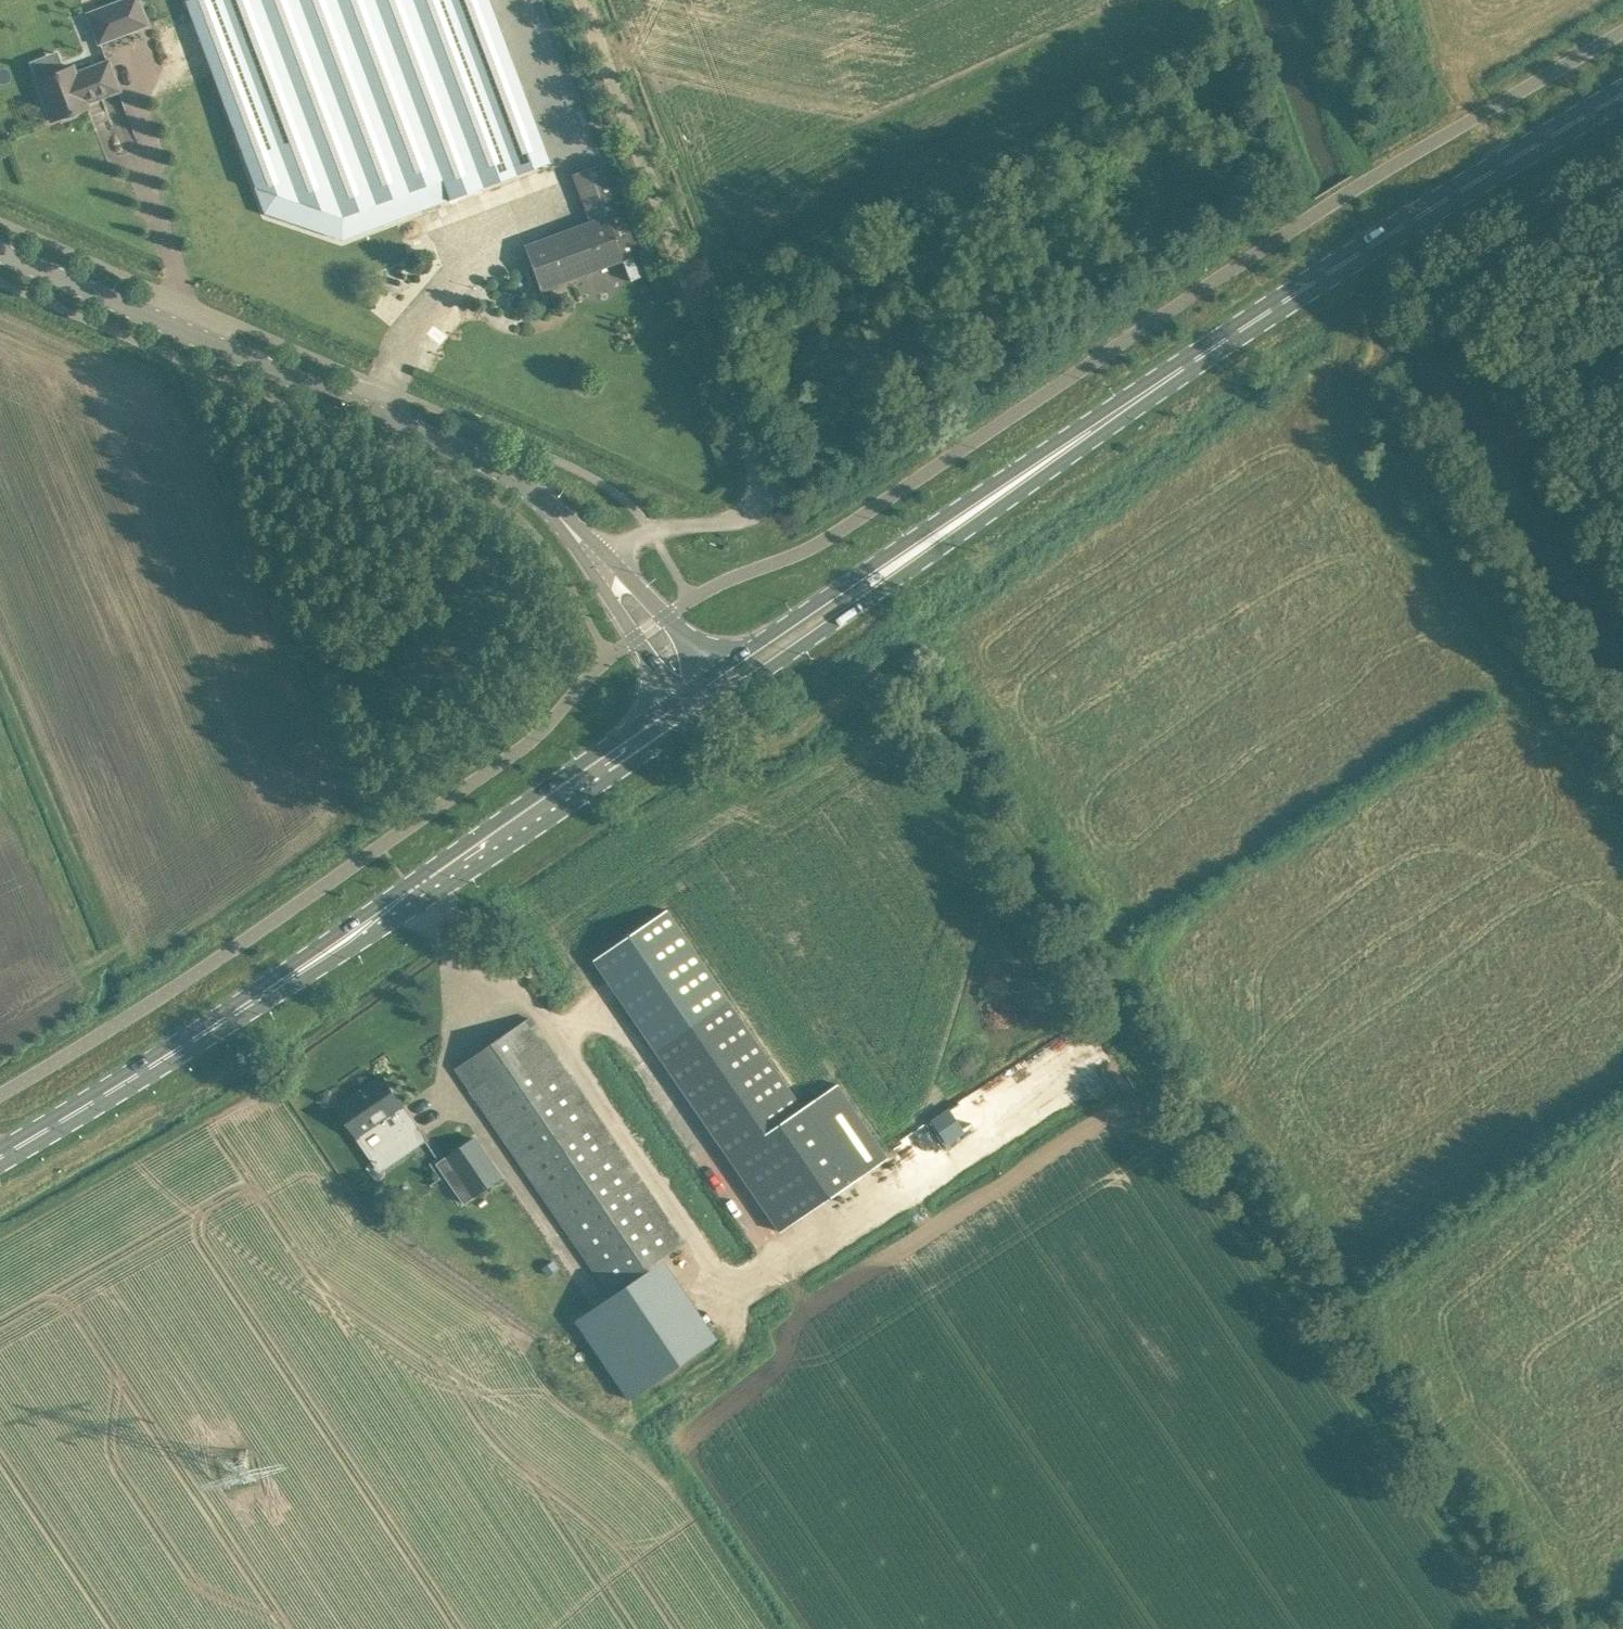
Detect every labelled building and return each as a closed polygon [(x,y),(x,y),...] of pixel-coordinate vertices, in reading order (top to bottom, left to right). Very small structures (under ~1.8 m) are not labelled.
[(98,43),(147,24),(138,0),(122,0),(87,13),(98,43)] [(254,186),(341,216),(441,179),(449,200),(549,163),(488,0),(184,0),(254,186)] [(537,108),(553,103),(515,0),(497,0),(537,108)] [(35,78),(34,78),(38,87),(50,120),(60,116),(61,117),(63,117),(64,117),(65,117),(66,117),(68,117),(69,117),(70,116),(71,116),(73,115),(74,115),(75,114),(76,113),(76,112),(77,111),(78,110),(88,106),(86,100),(98,95),(99,97),(101,97),(102,96),(117,90),(119,90),(108,60),(77,72),(73,63),(66,66),(63,67),(35,78)] [(590,221),(524,245),(541,290),(622,260),(629,280),(644,275),(637,255),(637,254),(598,146),(566,157),(590,221)] [(666,905),(593,954),(656,1048),(731,1157),(804,1107),(729,999),(666,905)] [(684,1241),(543,1035),(531,1018),(457,1069),(610,1292),(613,1289),(619,1297),(634,1286),(629,1279),(684,1241)] [(382,1075),(338,1106),(350,1124),(372,1156),(399,1138),(416,1126),(403,1106),(395,1093),(382,1075)] [(804,1107),(731,1157),(781,1231),(889,1156),(884,1149),(880,1142),(840,1083),(817,1099),(812,1102),(804,1107)] [(925,1119),(941,1144),(960,1132),(944,1107),(925,1119)] [(475,1137),(448,1155),(475,1196),(503,1176),(475,1137)] [(554,1261),(544,1267),(549,1274),(559,1268),(554,1261)]
